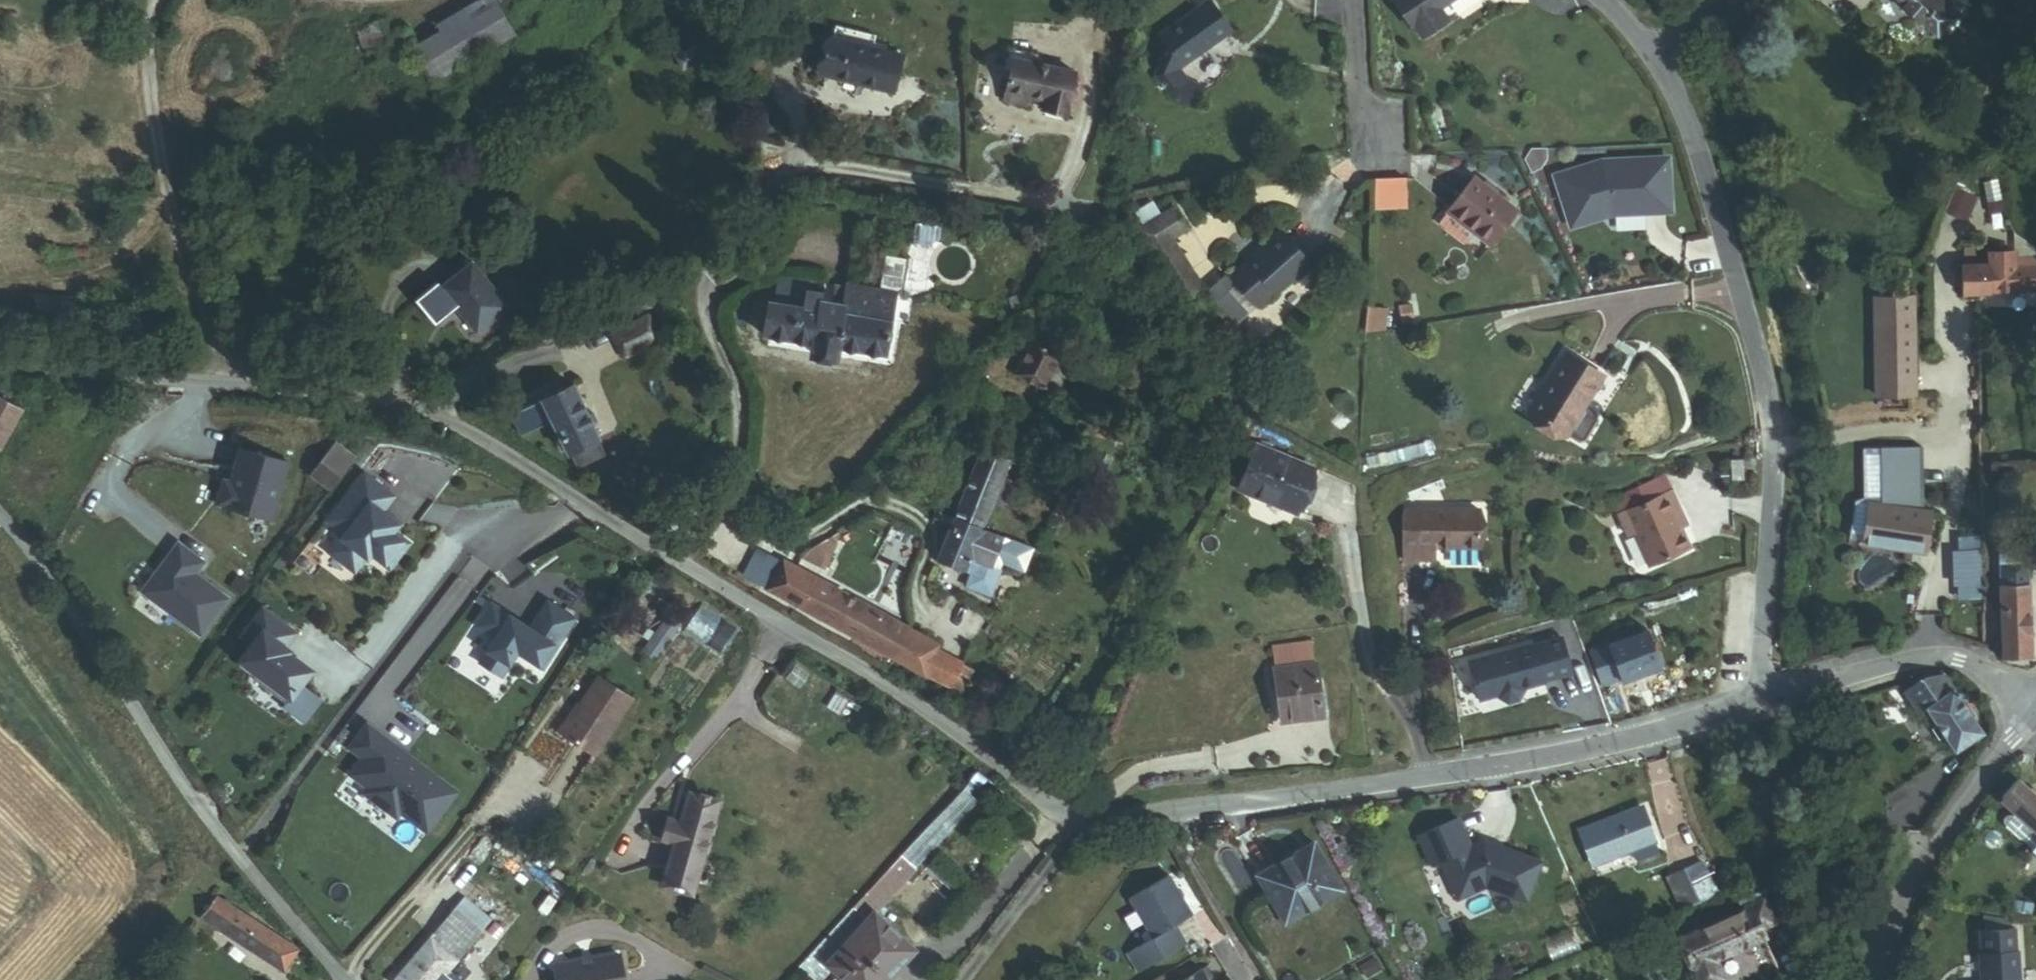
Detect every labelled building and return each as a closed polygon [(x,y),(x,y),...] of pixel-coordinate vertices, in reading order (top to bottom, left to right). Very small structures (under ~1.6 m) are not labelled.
[(404,33),(432,81),(513,34),(494,0),(480,0),(437,25),(432,17),(404,33)] [(1448,23),(1440,11),(1437,7),(1446,1),(1448,5),(1456,0),(1393,0),(1392,1),(1411,30),(1415,27),(1423,40),(1448,23)] [(1964,5),(1959,0),(1895,0),(1935,38),(1958,15),(1956,13),(1964,5)] [(1437,7),(1440,11),(1448,5),(1446,1),(1437,7)] [(1180,70),(1231,32),(1210,2),(1160,37),(1169,50),(1155,74),(1172,99),(1194,110),(1204,89),(1186,80),(1180,70)] [(371,66),(395,57),(381,22),(357,31),(371,66)] [(682,70),(710,54),(696,28),(668,44),(682,70)] [(821,76),(892,93),(901,55),(830,38),(821,76)] [(1046,109),(1065,114),(1074,74),(1011,59),(1001,102),(1026,107),(1028,99),(1047,103),(1046,109)] [(1544,149),(1530,150),(1525,158),(1531,170),(1539,166),(1544,158),(1544,149)] [(1554,179),(1571,230),(1601,219),(1600,215),(1608,212),(1610,217),(1669,213),(1666,160),(1600,164),(1554,179)] [(1447,213),(1489,246),(1516,212),(1474,179),(1447,213)] [(1375,211),(1407,210),(1406,181),(1374,181),(1375,211)] [(1952,214),(1971,222),(1981,200),(1962,191),(1952,214)] [(1981,200),(1971,222),(1976,225),(1986,202),(1981,200)] [(2013,202),(1999,201),(1999,211),(2013,211),(2013,202)] [(1175,209),(1137,232),(1180,304),(1202,291),(1172,241),(1189,231),(1175,209)] [(946,230),(916,229),(915,249),(935,250),(939,245),(945,243),(946,230)] [(1289,280),(1293,285),(1313,268),(1281,232),(1262,249),(1264,251),(1232,280),(1257,308),(1289,280)] [(2017,268),(2017,261),(2017,254),(1991,254),(1991,250),(1968,251),(1968,268),(1966,268),(1964,268),(1964,295),(1979,295),(1992,295),(1992,292),(2035,292),(2035,268),(2017,268)] [(472,263),(441,288),(477,332),(508,307),(472,263)] [(838,349),(884,356),(895,293),(845,285),(842,303),(821,300),(822,293),(805,290),(804,295),(773,290),(770,303),(767,303),(762,335),(812,343),(810,353),(837,357),(838,349)] [(1905,351),(1912,351),(1913,297),(1874,296),(1873,393),(1884,393),(1884,381),(1890,381),(1891,376),(1904,376),(1905,351)] [(1384,330),(1386,307),(1364,306),(1363,329),(1384,330)] [(623,356),(658,339),(647,316),(612,334),(623,356)] [(1014,375),(1053,396),(1072,360),(1033,340),(1014,375)] [(1884,381),(1884,393),(1911,394),(1912,351),(1905,351),(1904,376),(1891,376),(1890,381),(1884,381)] [(1532,413),(1569,437),(1580,445),(1585,444),(1597,426),(1596,421),(1585,413),(1594,399),(1592,398),(1604,380),(1570,356),(1532,413)] [(1606,381),(1604,380),(1592,398),(1594,399),(1606,381)] [(590,427),(595,425),(590,412),(583,414),(571,387),(508,415),(518,437),(551,422),(566,455),(569,453),(574,462),(585,467),(610,457),(612,446),(607,436),(596,440),(590,427)] [(20,411),(0,400),(0,446),(20,411)] [(1569,437),(1532,413),(1530,417),(1566,441),(1569,437)] [(359,460),(369,467),(384,446),(375,439),(359,460)] [(954,521),(978,529),(1006,464),(1012,448),(999,443),(992,457),(982,452),(952,520),(954,521)] [(1239,490),(1295,513),(1312,470),(1256,447),(1239,490)] [(268,520),(284,463),(236,449),(226,483),(219,481),(213,505),(268,520)] [(340,478),(350,464),(331,450),(321,463),(340,478)] [(1732,482),(1743,482),(1742,461),(1731,462),(1732,482)] [(331,490),(340,478),(321,463),(311,476),(331,490)] [(1878,506),(1910,511),(1917,468),(1884,463),(1878,506)] [(978,529),(990,533),(1018,469),(1006,464),(978,529)] [(394,524),(386,518),(385,520),(376,512),(377,511),(388,497),(360,475),(325,520),(342,533),(327,552),(350,570),(361,556),(363,558),(367,553),(385,567),(402,544),(388,533),(394,524)] [(1612,507),(1618,519),(1670,493),(1664,480),(1612,507)] [(1680,511),(1670,493),(1618,519),(1628,538),(1634,535),(1651,568),(1690,548),(1680,529),(1673,514),(1680,511)] [(1910,511),(1878,506),(1865,504),(1859,543),(1922,553),(1928,514),(1910,511)] [(386,518),(377,511),(376,512),(385,520),(386,518)] [(1673,514),(1680,529),(1687,525),(1680,511),(1673,514)] [(1479,512),(1404,512),(1402,522),(1402,563),(1436,562),(1436,550),(1479,549),(1479,512)] [(954,521),(952,520),(934,514),(931,520),(951,528),(954,521)] [(937,560),(992,583),(1011,541),(990,533),(978,529),(954,521),(951,528),(937,560)] [(224,599),(191,574),(199,562),(174,543),(137,592),(196,636),(224,599)] [(2002,658),(2031,658),(2028,567),(2023,567),(2023,546),(1999,547),(2002,658)] [(821,569),(826,559),(810,551),(800,557),(821,569)] [(1978,554),(1953,554),(1953,586),(1978,586),(1978,554)] [(766,592),(895,658),(909,631),(780,565),(766,592)] [(539,669),(570,619),(544,601),(526,628),(487,604),(473,626),(491,638),(475,663),(497,677),(513,652),(539,669)] [(687,637),(724,650),(735,620),(697,607),(687,637)] [(296,687),(308,671),(295,661),(291,666),(281,658),(285,653),(286,651),(281,647),(292,633),(258,608),(237,636),(248,644),(235,661),(252,674),(248,679),(266,692),(270,687),(286,699),(282,704),(280,707),(300,723),(316,702),(296,687)] [(945,684),(956,662),(934,651),(937,645),(909,631),(895,658),(945,684)] [(1621,683),(1660,669),(1647,632),(1590,652),(1602,687),(1620,681),(1621,683)] [(1520,684),(1569,669),(1560,634),(1468,657),(1478,695),(1497,690),(1498,692),(1507,698),(1516,695),(1521,686),(1520,684)] [(1277,670),(1313,665),(1310,645),(1274,651),(1277,670)] [(295,661),(285,653),(281,658),(291,666),(295,661)] [(1282,722),(1322,715),(1314,665),(1313,665),(1277,670),(1274,671),(1282,722)] [(1954,754),(1983,734),(1962,705),(1968,702),(1962,693),(1957,696),(1943,677),(1925,678),(1904,692),(1919,715),(1925,711),(1937,729),(1931,733),(1937,742),(1944,738),(1954,754)] [(286,699),(270,687),(266,692),(282,704),(286,699)] [(823,708),(852,718),(857,704),(829,693),(823,708)] [(565,796),(601,739),(569,719),(544,758),(542,757),(531,775),(565,796)] [(423,832),(453,791),(402,753),(401,755),(393,749),(395,747),(362,723),(345,747),(358,757),(346,774),(363,787),(359,792),(392,817),(396,812),(423,832)] [(874,914),(978,800),(973,795),(987,779),(978,771),(799,968),(812,979),(823,979),(833,969),(828,965),(874,914)] [(2017,781),(2002,798),(2035,828),(2035,798),(2017,781)] [(221,811),(231,803),(220,788),(209,796),(221,811)] [(661,887),(689,894),(714,803),(687,795),(679,825),(665,821),(660,841),(673,845),(661,887)] [(1634,850),(1655,842),(1642,810),(1581,833),(1594,866),(1634,850)] [(1486,846),(1484,842),(1471,847),(1458,819),(1419,836),(1432,866),(1441,862),(1458,900),(1486,888),(1527,903),(1542,862),(1493,845),(1492,848),(1486,846)] [(1655,842),(1634,850),(1638,862),(1659,854),(1655,842)] [(1285,925),(1341,892),(1313,844),(1257,876),(1285,925)] [(1698,904),(1715,896),(1700,864),(1684,872),(1698,904)] [(1683,911),(1698,904),(1684,872),(1668,879),(1683,911)] [(1153,940),(1172,928),(1192,917),(1168,876),(1129,899),(1153,940)] [(284,971),(298,949),(218,896),(203,918),(284,971)] [(1759,930),(1774,923),(1763,898),(1746,905),(1748,911),(1750,910),(1759,930)] [(456,960),(479,932),(452,910),(429,938),(456,960)] [(1759,930),(1750,910),(1748,911),(1682,938),(1700,979),(1717,979),(1721,978),(1713,958),(1762,938),(1759,930)] [(913,950),(874,914),(828,965),(833,969),(845,979),(885,979),(913,950)] [(1172,928),(1153,940),(1133,951),(1144,970),(1183,947),(1172,928)] [(2017,953),(2016,953),(2015,930),(1980,933),(1981,955),(1980,955),(1981,979),(2019,979),(2017,953)] [(456,960),(429,938),(395,979),(440,979),(456,960)] [(1144,970),(1133,951),(1128,954),(1139,973),(1144,970)] [(618,958),(557,967),(559,979),(621,979),(618,958)] [(1365,977),(1380,969),(1374,960),(1360,968),(1365,977)] [(1203,971),(1209,979),(1214,979),(1207,968),(1203,971)] [(1203,971),(1188,979),(1209,979),(1203,971)]
